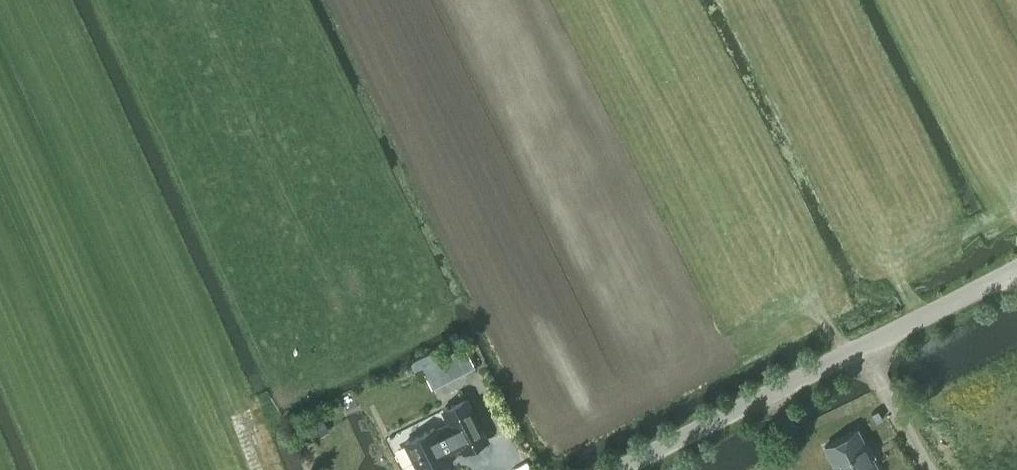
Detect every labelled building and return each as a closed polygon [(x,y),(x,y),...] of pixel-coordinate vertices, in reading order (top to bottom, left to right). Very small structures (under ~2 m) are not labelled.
[(431,350),(410,361),(415,370),(436,359),(431,350)] [(486,439),(466,398),(443,410),(449,423),(435,430),(434,428),(405,443),(418,469),(439,469),(452,464),(447,454),(461,447),(463,451),(486,439)] [(878,411),(871,415),(876,423),(883,419),(878,411)] [(306,441),(329,429),(321,414),(299,426),(306,441)] [(857,430),(824,447),(836,469),(877,469),(857,430)]
